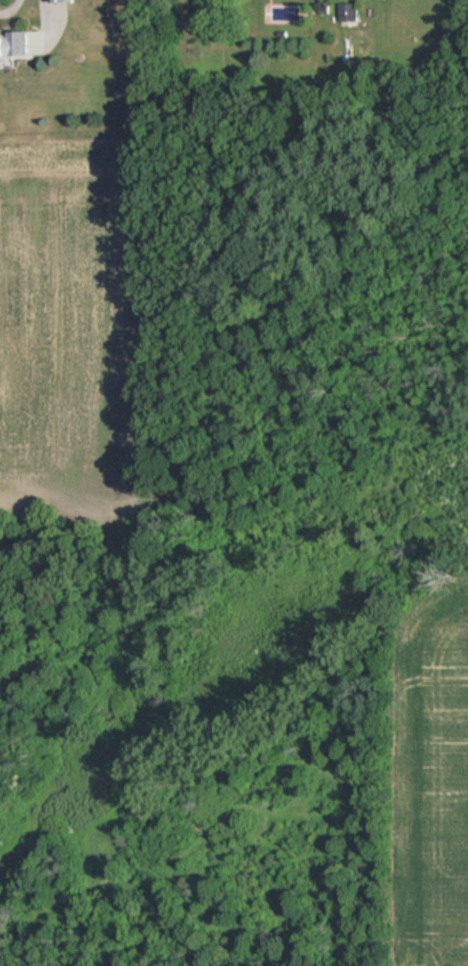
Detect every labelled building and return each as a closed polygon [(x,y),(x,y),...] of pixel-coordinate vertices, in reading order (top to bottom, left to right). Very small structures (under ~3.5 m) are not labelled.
[(360,22),(360,4),(341,4),(341,22),(360,22)] [(33,33),(0,33),(0,58),(34,58),(33,33)]
